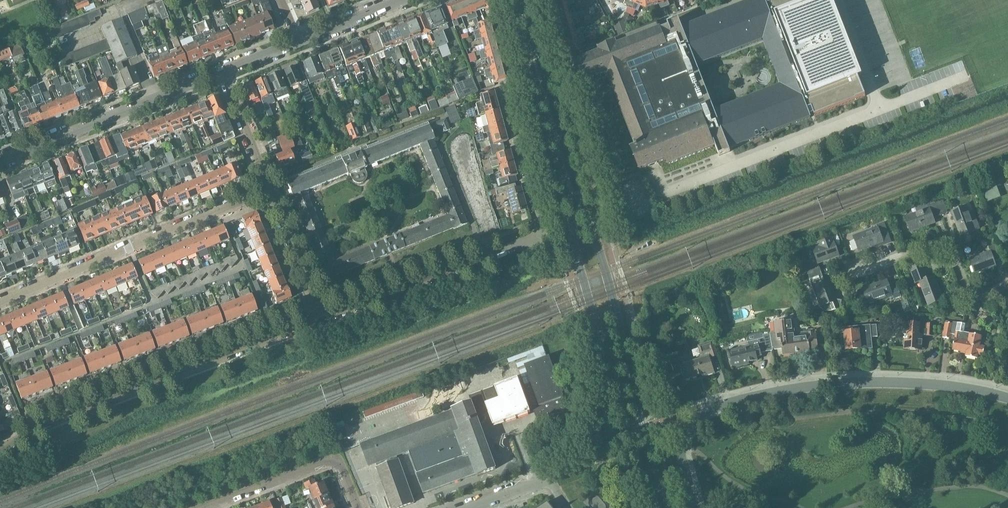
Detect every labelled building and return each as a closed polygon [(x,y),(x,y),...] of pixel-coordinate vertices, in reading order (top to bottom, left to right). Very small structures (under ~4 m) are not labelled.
[(261,15),(268,32),(274,29),(273,26),(277,24),(267,0),(262,0),(259,1),(260,3),(263,12),(262,14),(261,15)] [(307,14),(318,9),(315,0),(316,0),(301,0),(307,14)] [(456,2),(462,17),(467,16),(469,21),(473,19),(466,0),(461,0),(456,2)] [(473,19),(476,18),(477,18),(475,12),(480,10),(476,0),(466,0),(473,19)] [(480,10),(485,8),(486,14),(491,13),(488,0),(476,0),(480,10)] [(552,6),(553,9),(554,15),(570,11),(569,6),(574,4),(573,0),(553,5),(552,6)] [(634,3),(641,6),(646,9),(654,6),(651,0),(636,0),(634,3)] [(654,6),(654,7),(659,4),(661,9),(666,7),(663,0),(651,0),(654,6)] [(683,29),(697,66),(763,40),(781,86),(715,112),(730,151),(811,118),(810,115),(814,114),(815,116),(866,96),(859,78),(862,76),(833,0),(756,0),(683,29)] [(878,8),(886,5),(884,0),(876,0),(878,8)] [(150,6),(153,12),(155,16),(160,14),(162,19),(162,20),(168,17),(162,1),(150,6)] [(450,4),(446,6),(447,7),(454,27),(458,25),(456,20),(462,17),(456,2),(450,4)] [(136,11),(140,22),(149,19),(147,14),(153,12),(150,6),(144,8),(136,11)] [(440,8),(423,15),(434,42),(437,48),(448,43),(441,27),(447,25),(440,8)] [(99,9),(86,15),(90,23),(96,21),(94,18),(102,15),(99,9)] [(127,15),(132,26),(140,22),(136,11),(127,15)] [(570,11),(554,15),(556,21),(557,25),(558,25),(579,19),(577,15),(572,17),(570,11)] [(86,15),(82,17),(86,27),(91,25),(90,23),(86,15)] [(268,32),(261,15),(250,19),(257,36),(268,32)] [(423,15),(414,19),(421,37),(426,35),(430,44),(434,42),(423,15)] [(82,17),(77,19),(81,29),(86,27),(82,17)] [(77,19),(73,20),(77,30),(81,29),(77,19)] [(111,49),(117,64),(116,65),(120,74),(126,89),(140,83),(134,68),(125,72),(122,63),(138,56),(122,19),(102,28),(106,39),(111,49)] [(213,30),(222,51),(224,50),(227,50),(228,48),(234,46),(226,26),(228,25),(225,19),(218,22),(222,32),(216,34),(214,29),(213,30)] [(240,23),(247,40),(257,36),(250,19),(240,23)] [(414,19),(404,23),(417,56),(427,52),(421,37),(414,19)] [(558,25),(557,25),(558,29),(560,34),(575,30),(574,25),(580,23),(579,19),(558,25)] [(624,19),(614,23),(619,35),(628,31),(626,24),(624,19)] [(73,20),(68,22),(72,32),(77,30),(73,20)] [(479,30),(473,32),(475,37),(496,31),(493,20),(485,23),(479,24),(477,25),(479,30)] [(719,153),(720,156),(730,152),(730,151),(715,112),(697,66),(683,29),(679,20),(668,24),(669,27),(660,30),(657,22),(614,39),(615,43),(614,44),(600,49),(601,53),(575,63),(582,81),(608,71),(636,145),(635,145),(636,148),(632,150),(640,170),(648,167),(649,167),(650,166),(650,165),(656,163),(657,164),(658,163),(666,160),(668,164),(668,165),(714,147),(715,146),(718,153),(719,153)] [(68,22),(63,24),(68,34),(72,32),(68,22)] [(198,24),(211,55),(217,53),(220,53),(221,51),(222,51),(213,30),(209,32),(205,22),(198,24)] [(247,40),(240,23),(229,28),(236,45),(247,40)] [(404,23),(395,26),(402,44),(407,43),(410,52),(411,52),(414,60),(418,59),(417,56),(404,23)] [(63,24),(59,26),(63,36),(68,34),(63,24)] [(211,55),(198,24),(194,26),(198,36),(192,38),(200,59),(202,59),(205,59),(207,57),(211,55)] [(59,26),(54,28),(58,38),(63,36),(59,26)] [(395,26),(386,30),(398,60),(402,58),(398,46),(402,44),(395,26)] [(54,28),(50,30),(54,40),(58,38),(54,28)] [(386,30),(376,34),(385,57),(386,60),(392,57),(394,62),(396,68),(400,66),(398,60),(386,30)] [(575,30),(560,34),(560,35),(561,41),(562,44),(564,44),(584,38),(583,34),(577,36),(575,30)] [(496,31),(475,37),(476,40),(481,39),(483,45),(499,40),(496,31)] [(376,34),(367,38),(378,65),(380,72),(384,70),(382,64),(382,63),(380,59),(385,57),(376,34)] [(200,59),(192,38),(191,36),(184,40),(182,37),(179,38),(189,64),(194,62),(198,62),(199,60),(200,59)] [(367,38),(358,41),(365,60),(370,57),(374,67),(378,65),(367,38)] [(564,44),(562,44),(563,48),(565,54),(572,52),(581,50),(579,44),(585,43),(584,38),(564,44)] [(34,39),(23,44),(26,51),(37,47),(34,39)] [(106,39),(102,41),(106,51),(111,49),(106,39)] [(176,50),(169,53),(176,69),(177,68),(181,69),(182,66),(187,64),(177,39),(172,41),(176,50)] [(484,50),(479,51),(480,55),(501,49),(499,40),(483,45),(484,50)] [(102,41),(97,43),(102,53),(106,51),(102,41)] [(358,41),(349,45),(360,74),(369,70),(365,60),(358,41)] [(21,56),(25,55),(20,43),(9,48),(11,54),(12,56),(14,59),(21,56)] [(97,43),(93,45),(97,55),(102,53),(97,43)] [(93,45),(88,46),(92,57),(97,55),(93,45)] [(349,45),(339,49),(349,74),(355,72),(360,85),(364,83),(360,74),(349,45)] [(0,49),(0,59),(11,54),(9,48),(9,47),(8,46),(0,49)] [(88,46),(84,48),(88,58),(92,57),(88,46)] [(159,46),(155,47),(154,48),(156,53),(165,74),(169,72),(172,72),(174,70),(176,69),(169,53),(163,55),(159,46)] [(84,48),(79,50),(83,60),(88,58),(84,48)] [(331,52),(328,53),(340,83),(345,81),(343,77),(348,75),(337,49),(337,50),(335,49),(332,50),(331,52)] [(501,49),(480,55),(481,60),(487,58),(488,64),(504,60),(501,49)] [(79,50),(75,52),(79,62),(83,60),(79,50)] [(75,52),(70,54),(74,64),(79,62),(75,52)] [(156,53),(146,57),(144,57),(153,78),(155,78),(158,78),(160,76),(165,74),(156,53)] [(320,57),(319,57),(328,81),(333,79),(337,88),(341,87),(340,83),(328,53),(325,54),(323,53),(320,55),(320,57)] [(70,54),(66,55),(70,65),(74,64),(70,54)] [(66,55),(61,57),(65,67),(70,65),(66,55)] [(305,66),(301,67),(304,76),(306,75),(308,80),(323,74),(317,58),(315,59),(314,57),(308,60),(309,61),(304,63),(305,66)] [(101,59),(115,93),(120,91),(122,91),(124,91),(126,89),(120,74),(113,77),(105,58),(101,59)] [(103,76),(101,77),(102,81),(98,83),(104,98),(105,97),(107,97),(110,96),(111,95),(115,93),(101,59),(97,61),(103,76)] [(490,69),(484,71),(485,75),(507,69),(504,60),(488,64),(490,69)] [(299,65),(284,71),(288,80),(291,87),(299,84),(307,103),(314,101),(307,85),(308,85),(306,81),(299,65)] [(507,69),(485,75),(487,79),(492,78),(494,83),(510,79),(507,69)] [(78,72),(91,103),(96,101),(97,102),(101,101),(101,99),(102,99),(95,83),(88,86),(85,78),(85,76),(83,70),(78,72)] [(71,86),(73,92),(74,93),(80,108),(81,107),(83,108),(86,107),(87,105),(91,103),(78,72),(74,73),(78,83),(71,86)] [(280,73),(268,77),(277,99),(282,97),(289,94),(284,82),(280,73)] [(55,100),(62,115),(63,114),(65,115),(68,114),(68,112),(71,111),(61,87),(58,79),(58,78),(52,80),(59,98),(55,100)] [(266,78),(255,83),(262,99),(261,99),(268,117),(273,115),(269,105),(275,103),(272,95),(273,95),(266,78)] [(472,79),(453,87),(456,94),(458,100),(478,92),(472,79)] [(70,83),(66,85),(61,87),(71,111),(74,110),(75,111),(79,110),(79,108),(80,108),(74,93),(73,92),(70,83)] [(248,85),(243,87),(249,102),(247,103),(253,117),(259,114),(254,101),(260,98),(254,83),(253,83),(251,83),(249,84),(248,85)] [(37,101),(33,103),(41,123),(43,122),(45,123),(48,122),(48,120),(50,119),(37,86),(32,88),(37,101)] [(11,113),(5,98),(6,98),(3,90),(0,91),(0,97),(0,98),(15,133),(18,132),(19,133),(23,132),(23,130),(24,130),(17,111),(11,113)] [(20,93),(21,96),(33,126),(36,125),(38,126),(41,124),(41,123),(33,103),(30,104),(28,99),(26,97),(24,92),(20,93)] [(52,101),(48,92),(43,94),(46,103),(52,118),(56,117),(58,118),(61,117),(61,115),(62,115),(55,100),(52,101)] [(476,104),(476,105),(479,116),(485,114),(499,110),(494,92),(480,96),(482,102),(476,104)] [(456,94),(447,97),(447,98),(449,104),(458,100),(456,94)] [(387,95),(380,98),(383,105),(390,103),(387,95)] [(17,98),(16,100),(20,110),(17,111),(24,130),(25,129),(27,130),(30,129),(30,127),(33,126),(21,96),(17,98)] [(214,117),(222,137),(224,142),(235,137),(233,132),(229,122),(226,123),(223,116),(226,115),(220,98),(219,98),(217,98),(217,97),(208,101),(214,117)] [(5,137),(6,136),(8,138),(11,136),(12,134),(15,133),(0,98),(0,124),(5,137)] [(447,98),(438,101),(440,108),(449,104),(447,98)] [(435,100),(428,102),(431,110),(431,111),(438,108),(435,100)] [(214,117),(208,101),(207,102),(205,101),(203,102),(202,103),(197,106),(204,123),(208,121),(208,120),(214,117)] [(454,105),(445,109),(451,123),(460,119),(454,105)] [(204,123),(197,106),(192,107),(191,107),(188,108),(188,109),(186,110),(192,126),(200,123),(200,124),(204,123)] [(426,106),(419,108),(421,114),(428,111),(426,106)] [(474,109),(467,111),(469,118),(476,116),(474,109)] [(175,114),(182,131),(186,130),(186,128),(192,126),(186,110),(185,111),(184,110),(181,111),(181,112),(175,114)] [(488,126),(482,128),(484,134),(487,133),(504,129),(499,110),(485,114),(488,126)] [(406,112),(398,115),(400,121),(408,117),(406,112)] [(375,113),(368,115),(375,132),(382,129),(375,113)] [(182,131),(175,114),(170,116),(169,115),(166,117),(166,118),(164,119),(170,134),(178,131),(178,133),(182,131)] [(387,115),(378,118),(382,128),(391,125),(387,115)] [(170,134),(164,119),(163,119),(162,119),(159,120),(159,121),(153,123),(160,140),(164,138),(164,137),(170,134)] [(342,161),(287,183),(292,196),(293,196),(300,212),(321,263),(319,264),(326,279),(387,255),(382,242),(334,261),(306,191),(348,174),(348,175),(350,174),(352,178),(353,180),(354,181),(355,182),(356,183),(357,183),(358,183),(359,184),(360,184),(361,183),(362,183),(363,183),(364,182),(365,181),(365,180),(366,180),(366,179),(367,177),(367,176),(367,175),(367,174),(366,171),(365,168),(367,167),(367,166),(420,145),(447,212),(448,215),(387,240),(392,252),(453,228),(454,229),(467,224),(463,212),(433,140),(435,139),(433,135),(443,131),(443,132),(450,129),(446,119),(361,153),(361,152),(342,160),(342,161)] [(160,140),(153,123),(148,125),(147,124),(144,125),(144,127),(142,127),(148,143),(156,140),(156,141),(160,140)] [(354,123),(346,126),(352,140),(360,137),(354,123)] [(369,124),(360,127),(364,136),(373,132),(369,124)] [(209,136),(205,126),(201,127),(205,138),(209,136)] [(148,143),(142,127),(141,128),(140,127),(137,128),(137,129),(131,132),(138,149),(142,147),(142,145),(148,143)] [(504,129),(487,133),(492,151),(504,147),(503,142),(507,141),(504,129)] [(120,136),(127,151),(134,149),(134,150),(138,149),(131,132),(126,133),(125,133),(122,134),(122,135),(120,136)] [(211,137),(214,145),(223,142),(220,134),(211,137)] [(110,140),(116,156),(118,161),(129,157),(127,151),(120,136),(119,137),(117,136),(115,137),(114,138),(110,140)] [(300,138),(293,141),(296,147),(302,145),(300,138)] [(290,139),(279,143),(283,153),(294,148),(290,139)] [(119,162),(118,161),(116,156),(110,140),(108,141),(107,140),(105,141),(104,142),(100,144),(108,166),(119,162)] [(228,143),(216,147),(218,151),(229,147),(228,143)] [(278,143),(272,146),(276,155),(282,153),(278,143)] [(103,165),(106,167),(108,166),(100,144),(95,146),(94,145),(91,146),(91,148),(89,149),(95,164),(101,162),(103,165)] [(490,160),(483,162),(485,171),(492,169),(500,167),(513,163),(510,151),(505,152),(504,147),(492,151),(493,156),(496,155),(498,161),(491,163),(490,160)] [(85,168),(91,166),(93,171),(95,171),(98,170),(95,164),(89,149),(85,150),(83,149),(81,150),(81,152),(79,153),(85,168)] [(290,151),(276,156),(281,168),(298,161),(296,156),(293,157),(290,151)] [(165,154),(167,158),(169,163),(175,161),(171,152),(165,154)] [(310,152),(301,156),(304,163),(313,160),(310,152)] [(82,168),(76,154),(75,154),(74,154),(71,155),(70,156),(65,158),(71,173),(82,168)] [(53,162),(65,193),(71,191),(65,178),(70,176),(63,159),(61,158),(58,159),(58,161),(54,163),(54,161),(53,162)] [(158,168),(155,162),(145,167),(147,172),(158,168)] [(179,163),(174,165),(177,171),(180,179),(190,175),(186,167),(182,169),(181,166),(179,163)] [(225,168),(231,182),(242,178),(236,163),(225,168)] [(502,178),(496,179),(498,186),(516,181),(515,176),(517,176),(513,163),(500,167),(502,178)] [(38,169),(46,189),(57,185),(49,164),(38,169)] [(27,173),(33,188),(36,194),(46,189),(38,169),(37,167),(31,169),(31,170),(31,171),(31,172),(27,173)] [(147,172),(145,167),(133,171),(133,172),(135,177),(147,172)] [(215,173),(220,186),(231,182),(225,168),(215,173)] [(27,190),(33,188),(27,173),(27,172),(25,171),(21,173),(21,174),(21,176),(17,177),(23,192),(25,197),(29,195),(27,190)] [(133,172),(126,175),(129,183),(137,180),(135,177),(133,172)] [(204,177),(210,191),(220,186),(215,173),(204,177)] [(114,182),(117,188),(127,184),(123,176),(113,180),(114,182)] [(25,197),(23,192),(17,177),(6,182),(14,201),(25,197)] [(194,181),(199,195),(210,191),(204,177),(194,181)] [(183,186),(189,199),(199,195),(194,181),(183,186)] [(104,186),(107,192),(117,188),(114,182),(104,186)] [(90,190),(94,198),(107,192),(104,186),(103,184),(90,190)] [(515,184),(495,190),(497,195),(507,192),(513,214),(526,210),(520,188),(516,189),(515,184)] [(173,190),(178,204),(189,199),(183,186),(177,188),(175,186),(172,187),(173,190)] [(162,195),(168,208),(178,204),(173,190),(162,195)] [(168,208),(162,195),(162,194),(151,199),(156,212),(157,213),(160,212),(168,209),(168,208)] [(62,207),(64,212),(71,209),(67,198),(59,201),(62,207)] [(112,213),(119,229),(128,226),(127,225),(142,219),(142,220),(152,216),(150,212),(145,199),(112,213)] [(943,201),(936,204),(940,216),(948,213),(943,201)] [(911,232),(935,223),(933,219),(940,216),(936,204),(928,206),(929,209),(921,212),(905,218),(911,232)] [(969,213),(968,212),(966,206),(952,212),(961,236),(975,231),(975,230),(980,229),(974,212),(969,213)] [(95,238),(102,235),(109,232),(110,233),(119,229),(112,213),(79,227),(86,243),(96,239),(95,238)] [(246,230),(247,229),(260,224),(261,224),(256,213),(242,219),(246,230)] [(17,219),(18,220),(21,229),(29,226),(25,216),(17,219)] [(59,225),(56,218),(46,223),(48,227),(54,225),(55,227),(59,225)] [(21,229),(18,220),(6,225),(10,234),(21,229)] [(229,224),(232,229),(234,235),(237,233),(232,222),(229,224)] [(854,237),(859,251),(883,242),(882,238),(889,235),(884,223),(877,226),(878,228),(854,237)] [(251,240),(265,234),(260,224),(247,229),(251,240)] [(76,226),(67,230),(69,233),(63,236),(68,250),(80,246),(77,240),(82,238),(76,226)] [(212,231),(218,244),(220,249),(225,246),(223,242),(229,240),(223,226),(212,231)] [(202,235),(208,249),(218,244),(212,231),(202,235)] [(61,232),(57,234),(59,237),(52,240),(58,254),(60,257),(66,254),(65,252),(68,250),(63,236),(61,232)] [(265,234),(251,240),(255,250),(269,245),(265,234)] [(50,235),(40,240),(42,244),(48,259),(58,254),(52,240),(50,235)] [(197,253),(208,249),(202,235),(191,240),(197,253)] [(832,237),(817,243),(819,248),(813,250),(818,264),(839,256),(832,237)] [(181,244),(187,258),(197,253),(191,240),(181,244)] [(31,249),(37,263),(48,259),(42,244),(31,249)] [(171,249),(176,262),(187,258),(181,244),(171,249)] [(269,245),(255,250),(260,261),(273,255),(269,245)] [(991,252),(970,260),(975,274),(996,266),(994,262),(1002,259),(996,245),(989,248),(991,252)] [(10,258),(16,272),(27,268),(21,253),(19,249),(14,251),(15,256),(10,258)] [(21,253),(27,268),(37,263),(31,249),(21,253)] [(160,253),(166,266),(176,262),(171,249),(160,253)] [(150,257),(155,271),(166,266),(160,253),(150,257)] [(230,257),(225,259),(227,264),(231,267),(238,259),(236,255),(231,257),(230,257)] [(273,255),(260,261),(264,271),(278,266),(273,255)] [(150,257),(139,262),(144,275),(155,271),(150,257)] [(6,276),(16,272),(10,258),(0,262),(0,263),(6,276)] [(227,264),(225,259),(220,261),(220,262),(215,264),(217,268),(221,271),(227,264)] [(217,268),(215,264),(210,267),(209,266),(204,268),(206,272),(210,276),(217,268)] [(934,276),(928,279),(922,264),(910,269),(916,284),(920,282),(929,306),(943,301),(934,276)] [(121,269),(127,283),(138,278),(132,265),(121,269)] [(278,266),(264,271),(269,282),(282,276),(278,266)] [(206,272),(204,268),(198,270),(199,271),(194,273),(196,277),(200,280),(206,272)] [(810,279),(822,275),(820,268),(808,273),(810,279)] [(111,274),(116,287),(127,283),(121,269),(111,274)] [(196,277),(194,273),(189,275),(188,275),(183,277),(185,281),(189,285),(196,277)] [(100,278),(106,291),(116,287),(111,274),(100,278)] [(822,275),(810,279),(813,287),(816,287),(823,307),(824,307),(826,312),(840,311),(842,301),(837,300),(829,281),(825,282),(822,275)] [(282,276),(269,282),(273,293),(286,287),(282,276)] [(185,281),(183,277),(177,279),(178,280),(173,282),(175,286),(179,289),(185,281)] [(106,291),(100,278),(90,283),(96,296),(95,296),(97,300),(101,298),(99,294),(106,291)] [(858,291),(856,304),(868,303),(868,304),(892,295),(894,300),(901,297),(899,290),(896,282),(889,285),(887,281),(858,291)] [(175,286),(173,282),(167,284),(167,283),(162,285),(164,290),(168,294),(175,286)] [(95,296),(96,296),(90,283),(80,287),(85,300),(95,296)] [(164,290),(162,285),(156,288),(157,289),(151,291),(152,293),(158,298),(164,290)] [(80,287),(69,292),(74,305),(85,300),(80,287)] [(286,287),(273,293),(277,304),(291,298),(287,287),(286,287)] [(63,294),(52,298),(58,312),(69,307),(63,294)] [(257,311),(251,296),(236,302),(242,317),(257,311)] [(42,303),(47,316),(58,312),(52,298),(42,303)] [(221,307),(227,322),(242,317),(236,302),(221,307)] [(31,307),(37,321),(47,316),(42,303),(31,307)] [(21,312),(26,325),(37,321),(31,307),(21,312)] [(223,324),(217,309),(202,314),(208,330),(223,324)] [(10,316),(16,329),(26,325),(21,312),(10,316)] [(187,320),(193,335),(208,330),(202,314),(187,320)] [(5,334),(16,329),(10,316),(0,320),(0,321),(5,334)] [(775,350),(783,349),(783,355),(783,356),(800,354),(800,355),(811,354),(810,351),(819,350),(819,349),(817,332),(794,335),(792,320),(775,322),(776,333),(771,334),(773,349),(775,348),(775,350)] [(946,321),(942,340),(950,342),(951,339),(955,339),(953,350),(966,353),(966,357),(977,359),(978,355),(983,356),(985,347),(980,346),(982,336),(969,334),(971,325),(946,321)] [(189,337),(183,322),(168,327),(174,342),(189,337)] [(904,335),(909,335),(908,341),(905,340),(905,349),(919,350),(919,348),(922,348),(923,336),(933,336),(934,325),(920,324),(905,323),(904,335)] [(845,333),(847,350),(861,349),(861,348),(864,348),(864,350),(873,349),(872,338),(878,337),(877,326),(871,326),(840,328),(841,334),(845,333)] [(153,333),(159,348),(174,342),(168,327),(153,333)] [(155,350),(149,334),(134,340),(140,355),(155,350)] [(739,350),(730,352),(734,368),(743,366),(750,365),(749,363),(758,361),(757,357),(762,356),(761,353),(773,351),(770,334),(763,336),(764,339),(748,343),(749,349),(739,352),(739,350)] [(119,346),(125,361),(140,355),(134,340),(119,346)] [(711,357),(718,355),(715,346),(708,348),(711,357)] [(121,362),(115,347),(100,353),(106,368),(121,362)] [(2,355),(4,360),(14,355),(13,352),(11,348),(6,350),(7,353),(2,355)] [(85,358),(91,374),(106,368),(100,353),(85,358)] [(568,412),(568,411),(569,411),(564,398),(565,397),(564,397),(550,358),(550,357),(525,366),(526,367),(527,368),(527,369),(532,383),(526,386),(525,386),(539,422),(539,421),(567,411),(568,412)] [(671,362),(675,375),(681,373),(684,381),(706,374),(706,376),(714,373),(709,357),(701,359),(701,360),(690,364),(690,362),(684,364),(682,358),(671,362)] [(87,375),(81,360),(66,366),(71,381),(87,375)] [(51,371),(56,386),(71,381),(66,366),(51,371)] [(527,368),(520,371),(525,386),(526,386),(532,383),(527,369),(527,368)] [(53,388),(47,373),(32,378),(37,394),(53,388)] [(17,384),(22,399),(37,394),(32,378),(17,384)] [(472,402),(454,409),(454,411),(362,445),(370,466),(378,463),(379,467),(379,468),(393,507),(400,507),(415,503),(397,455),(406,452),(407,454),(411,453),(425,493),(477,474),(478,476),(497,469),(480,422),(492,418),(495,426),(531,412),(519,378),(470,396),(472,402)] [(424,397),(422,391),(415,394),(417,400),(424,397)] [(310,495),(313,501),(328,494),(324,482),(317,485),(315,480),(305,484),(307,490),(310,488),(312,494),(310,495)] [(595,488),(588,496),(599,505),(606,497),(595,488)] [(283,491),(286,500),(293,497),(290,489),(283,491)] [(313,501),(308,503),(310,507),(328,507),(333,506),(328,494),(313,501)] [(275,500),(278,507),(285,507),(285,506),(281,498),(275,500)]
